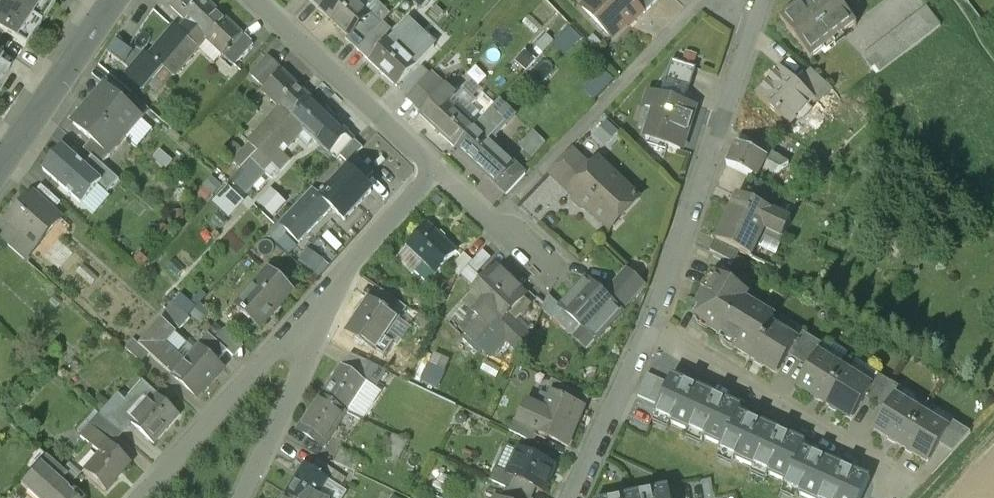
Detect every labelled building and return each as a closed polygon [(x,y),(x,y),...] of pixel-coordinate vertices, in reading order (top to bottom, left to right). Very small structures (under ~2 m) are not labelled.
[(6,0),(0,0),(0,28),(4,31),(25,45),(41,23),(6,0)] [(41,23),(56,0),(55,0),(6,0),(41,23)] [(207,0),(174,0),(170,4),(187,20),(196,28),(215,8),(207,0)] [(322,9),(348,34),(349,35),(369,13),(379,3),(375,0),(330,0),(322,9)] [(585,10),(614,38),(641,9),(632,0),(594,0),(585,10)] [(641,9),(646,13),(658,0),(632,0),(641,9)] [(781,17),(812,58),(826,47),(824,45),(841,32),(843,34),(857,23),(840,0),(804,0),(781,17)] [(925,7),(863,56),(877,74),(940,25),(925,7)] [(242,32),(215,8),(196,28),(188,37),(163,65),(171,72),(174,74),(198,46),(196,45),(204,36),(222,53),(242,32)] [(369,13),(349,35),(348,34),(345,37),(358,49),(372,34),(381,24),(369,13)] [(174,25),(149,54),(143,53),(126,72),(144,88),(152,78),(154,76),(163,65),(188,37),(196,28),(187,20),(179,29),(174,25)] [(377,51),(369,60),(397,86),(434,47),(406,21),(377,51)] [(582,39),(570,28),(553,46),(565,57),(582,39)] [(242,32),(222,53),(234,64),(253,43),(242,32)] [(140,51),(116,34),(106,48),(128,65),(140,51)] [(372,34),(358,49),(369,60),(377,51),(375,48),(381,42),(372,34)] [(546,35),(536,47),(543,53),(553,42),(546,35)] [(535,61),(524,51),(514,62),(526,72),(535,61)] [(268,57),(252,75),(262,84),(278,67),(268,57)] [(697,68),(674,61),(665,86),(680,91),(688,94),(697,68)] [(9,69),(0,62),(0,83),(9,69)] [(163,65),(154,76),(162,83),(171,72),(163,65)] [(593,100),(594,101),(615,81),(601,68),(581,88),(593,100)] [(781,68),(756,94),(790,126),(813,101),(815,99),(798,84),(781,68)] [(832,88),(811,69),(798,84),(815,99),(813,101),(817,104),(832,88)] [(309,96),(283,72),(264,92),(280,107),(248,141),(250,144),(257,150),(309,96)] [(430,74),(409,95),(424,109),(445,87),(430,74)] [(162,83),(154,76),(152,78),(153,78),(148,84),(155,90),(162,83)] [(123,101),(105,85),(89,103),(125,135),(141,117),(123,101)] [(680,91),(665,86),(662,95),(677,100),(680,91)] [(456,98),(445,87),(424,109),(420,113),(456,147),(475,127),(450,104),(456,98)] [(148,108),(130,92),(123,101),(141,117),(148,108)] [(662,95),(652,92),(646,107),(656,110),(647,139),(680,150),(695,106),(677,100),(662,95)] [(483,95),(471,107),(483,119),(491,111),(495,106),(483,95)] [(339,125),(309,96),(257,150),(250,158),(262,169),(263,170),(271,162),(278,170),(289,159),(278,149),(283,143),(286,146),(297,134),(294,131),(297,129),(301,127),(320,145),(339,125)] [(125,135),(89,103),(73,121),(91,137),(109,153),(125,135)] [(475,127),(456,147),(497,186),(516,165),(491,142),(506,125),(491,111),(483,119),(475,127)] [(618,132),(606,121),(593,135),(605,146),(618,132)] [(355,141),(339,125),(320,145),(336,161),(341,156),(355,141)] [(533,131),(517,148),(530,160),(546,144),(533,131)] [(758,143),(741,135),(737,144),(753,152),(758,143)] [(109,153),(91,137),(83,146),(91,154),(101,162),(109,153)] [(355,141),(341,156),(348,163),(355,156),(363,148),(355,141)] [(83,163),(62,144),(42,168),(81,202),(98,183),(101,179),(83,163)] [(250,144),(234,161),(241,168),(243,165),(250,158),(257,150),(250,144)] [(753,152),(737,144),(728,164),(757,178),(761,171),(767,158),(765,157),(753,152)] [(776,150),(771,147),(765,157),(767,158),(761,171),(773,177),(790,164),(774,154),(776,150)] [(592,167),(573,148),(550,172),(569,191),(592,167)] [(101,162),(91,154),(83,163),(101,179),(98,183),(107,191),(119,178),(101,162)] [(348,163),(344,168),(348,171),(362,185),(373,173),(355,156),(348,163)] [(262,169),(250,158),(243,165),(255,176),(262,169)] [(639,198),(600,160),(592,167),(569,191),(609,229),(639,198)] [(516,165),(497,186),(506,195),(526,174),(516,165)] [(312,187),(267,235),(288,255),(297,246),(284,234),(288,231),(299,241),(331,207),(344,220),(370,193),(362,185),(348,171),(323,198),(312,187)] [(60,201),(41,183),(32,192),(33,193),(52,210),(60,201)] [(208,200),(226,215),(241,198),(223,183),(208,200)] [(268,186),(255,201),(271,215),(283,200),(268,186)] [(52,210),(33,193),(6,222),(10,226),(34,247),(60,217),(52,210)] [(791,221),(738,195),(716,240),(740,252),(751,258),(765,230),(782,238),(791,221)] [(34,247),(10,226),(0,237),(23,258),(34,247)] [(456,252),(428,226),(408,247),(423,262),(415,271),(427,282),(456,252)] [(716,240),(715,240),(710,251),(734,263),(740,252),(716,240)] [(324,260),(306,248),(298,262),(316,273),(324,260)] [(464,253),(450,268),(459,276),(473,261),(464,253)] [(627,268),(603,295),(622,312),(645,286),(627,268)] [(497,269),(476,291),(492,306),(483,315),(479,311),(471,318),(476,323),(467,332),(479,343),(493,329),(507,313),(524,295),(497,269)] [(291,290),(269,270),(237,306),(243,312),(246,315),(247,315),(260,327),(281,304),(280,303),(291,290)] [(747,293),(717,275),(697,308),(699,309),(696,314),(711,323),(708,326),(737,344),(734,347),(750,357),(770,324),(774,319),(743,300),(747,293)] [(603,295),(586,279),(560,307),(559,308),(561,309),(553,317),(552,319),(587,349),(622,312),(603,295)] [(180,292),(172,301),(188,315),(207,295),(201,290),(191,301),(180,292)] [(406,308),(383,292),(375,302),(399,319),(406,308)] [(560,307),(548,297),(542,310),(552,319),(553,317),(561,309),(559,308),(560,307)] [(375,302),(371,299),(346,333),(376,354),(377,353),(384,358),(394,344),(385,338),(399,319),(375,302)] [(190,318),(173,302),(163,313),(180,329),(190,318)] [(200,304),(191,315),(201,324),(211,312),(200,304)] [(507,313),(493,329),(509,344),(523,328),(507,313)] [(199,345),(196,349),(161,318),(138,344),(148,353),(197,396),(222,368),(199,345)] [(464,327),(457,323),(451,335),(458,339),(464,327)] [(770,324),(750,357),(776,373),(788,354),(797,341),(795,340),(770,324)] [(242,345),(223,328),(214,339),(227,351),(232,355),(242,345)] [(812,340),(800,332),(795,340),(797,341),(788,354),(799,361),(812,340)] [(214,339),(208,333),(200,342),(220,360),(227,351),(214,339)] [(138,344),(132,338),(124,348),(140,362),(148,353),(138,344)] [(824,347),(812,340),(799,361),(809,367),(817,353),(819,354),(824,347)] [(819,354),(817,353),(809,367),(797,386),(825,403),(845,370),(819,354)] [(368,363),(351,355),(343,367),(360,379),(368,369),(365,367),(368,363)] [(360,379),(343,367),(322,396),(345,411),(366,383),(360,379)] [(869,386),(845,370),(825,403),(851,419),(865,397),(871,387),(869,386)] [(669,384),(648,374),(638,396),(659,406),(669,384)] [(889,382),(877,374),(869,386),(871,387),(865,397),(875,404),(889,382)] [(801,448),(803,443),(737,414),(739,408),(726,402),(672,377),(669,384),(659,406),(655,415),(723,445),(721,451),(787,480),(784,486),(811,497),(859,497),(867,478),(856,473),(856,472),(801,448)] [(589,398),(552,380),(546,392),(552,395),(553,394),(580,407),(584,409),(589,398)] [(143,382),(126,400),(118,393),(99,414),(120,434),(131,422),(157,394),(143,382)] [(901,389),(889,382),(875,404),(885,410),(894,396),(896,397),(901,389)] [(157,394),(131,422),(154,442),(179,414),(157,394)] [(552,395),(544,411),(527,403),(518,422),(518,423),(539,433),(567,447),(575,430),(570,428),(580,407),(553,394),(552,395)] [(345,411),(322,396),(299,429),(322,445),(327,439),(326,438),(333,429),(343,436),(356,417),(345,411)] [(896,397),(894,396),(885,410),(874,429),(901,446),(921,413),(896,397)] [(120,434),(99,414),(95,410),(77,429),(80,432),(78,433),(99,451),(108,441),(111,443),(120,434)] [(947,429),(921,413),(901,446),(928,463),(940,443),(948,430),(947,429)] [(539,433),(518,423),(518,422),(514,420),(508,430),(534,443),(539,433)] [(971,432),(952,420),(947,429),(948,430),(940,443),(953,451),(971,432)] [(407,441),(393,434),(384,452),(399,459),(407,441)] [(99,451),(83,469),(106,489),(131,461),(111,443),(108,441),(99,451)] [(360,458),(340,449),(333,462),(354,471),(360,458)] [(554,466),(518,449),(506,474),(534,487),(542,491),(554,466)] [(67,474),(47,455),(38,465),(59,483),(67,474)] [(334,470),(317,459),(311,468),(328,480),(334,470)] [(285,494),(291,497),(315,497),(328,480),(311,468),(304,464),(285,494)] [(38,465),(22,483),(38,497),(73,497),(65,491),(67,490),(59,483),(38,465)] [(494,468),(489,480),(506,488),(528,497),(534,487),(506,474),(494,468)] [(506,488),(502,497),(528,497),(506,488)] [(629,497),(670,497),(668,490),(629,497)]
